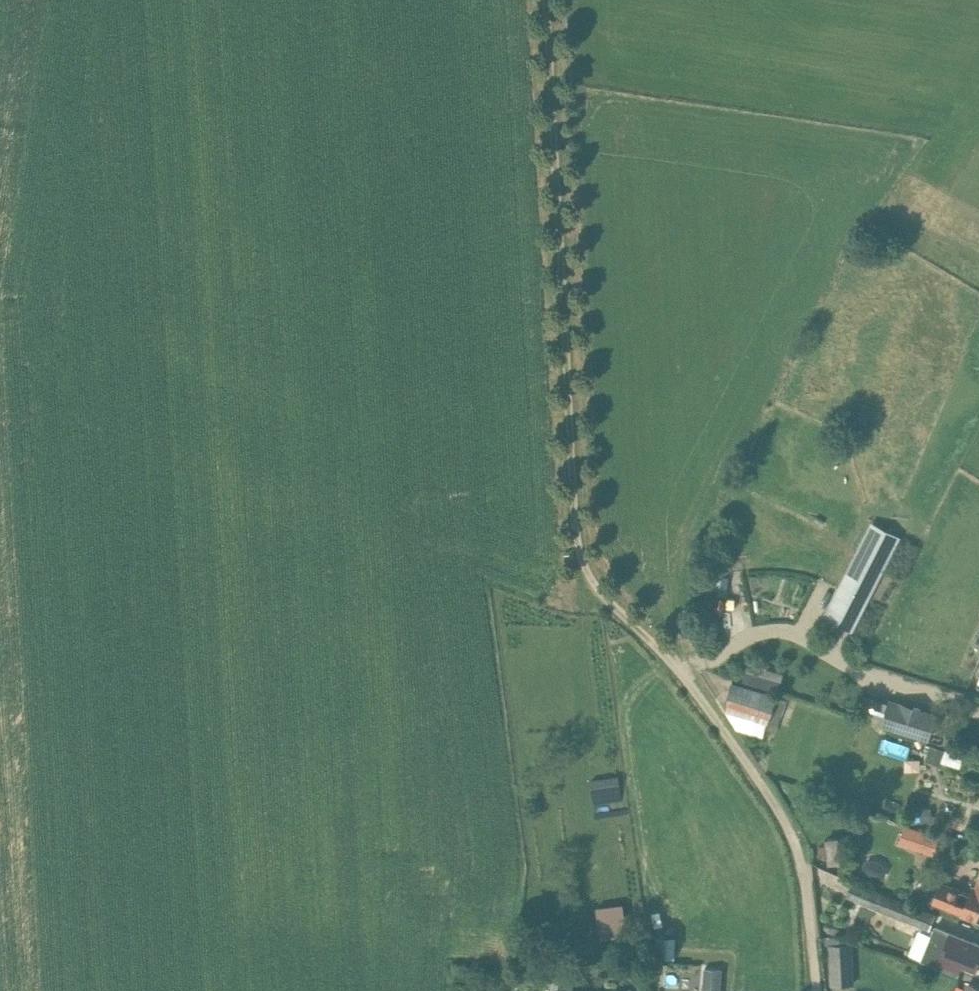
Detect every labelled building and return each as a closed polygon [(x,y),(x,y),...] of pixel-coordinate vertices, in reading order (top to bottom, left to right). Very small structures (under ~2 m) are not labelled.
[(901,536),(871,521),(823,616),(852,631),(901,536)] [(733,683),(725,711),(781,727),(789,698),(760,690),(766,671),(747,665),(741,685),(733,683)] [(888,700),(881,724),(894,728),(901,705),(888,700)] [(917,736),(929,739),(933,725),(922,722),(917,736)] [(932,743),(928,756),(960,766),(964,754),(932,743)] [(948,817),(944,829),(960,834),(964,822),(948,817)] [(939,836),(904,825),(898,842),(933,853),(939,836)] [(976,886),(973,885),(970,893),(940,881),(939,883),(936,882),(931,883),(927,892),(929,897),(933,899),(932,901),(978,920),(978,878),(976,886)] [(912,906),(881,893),(876,907),(907,920),(912,906)] [(935,925),(922,958),(957,973),(962,962),(976,967),(977,964),(978,965),(978,943),(935,925)] [(852,943),(848,943),(848,935),(825,936),(826,944),(830,944),(832,984),(854,983),(852,943)] [(705,967),(703,990),(721,990),(723,968),(705,967)]
